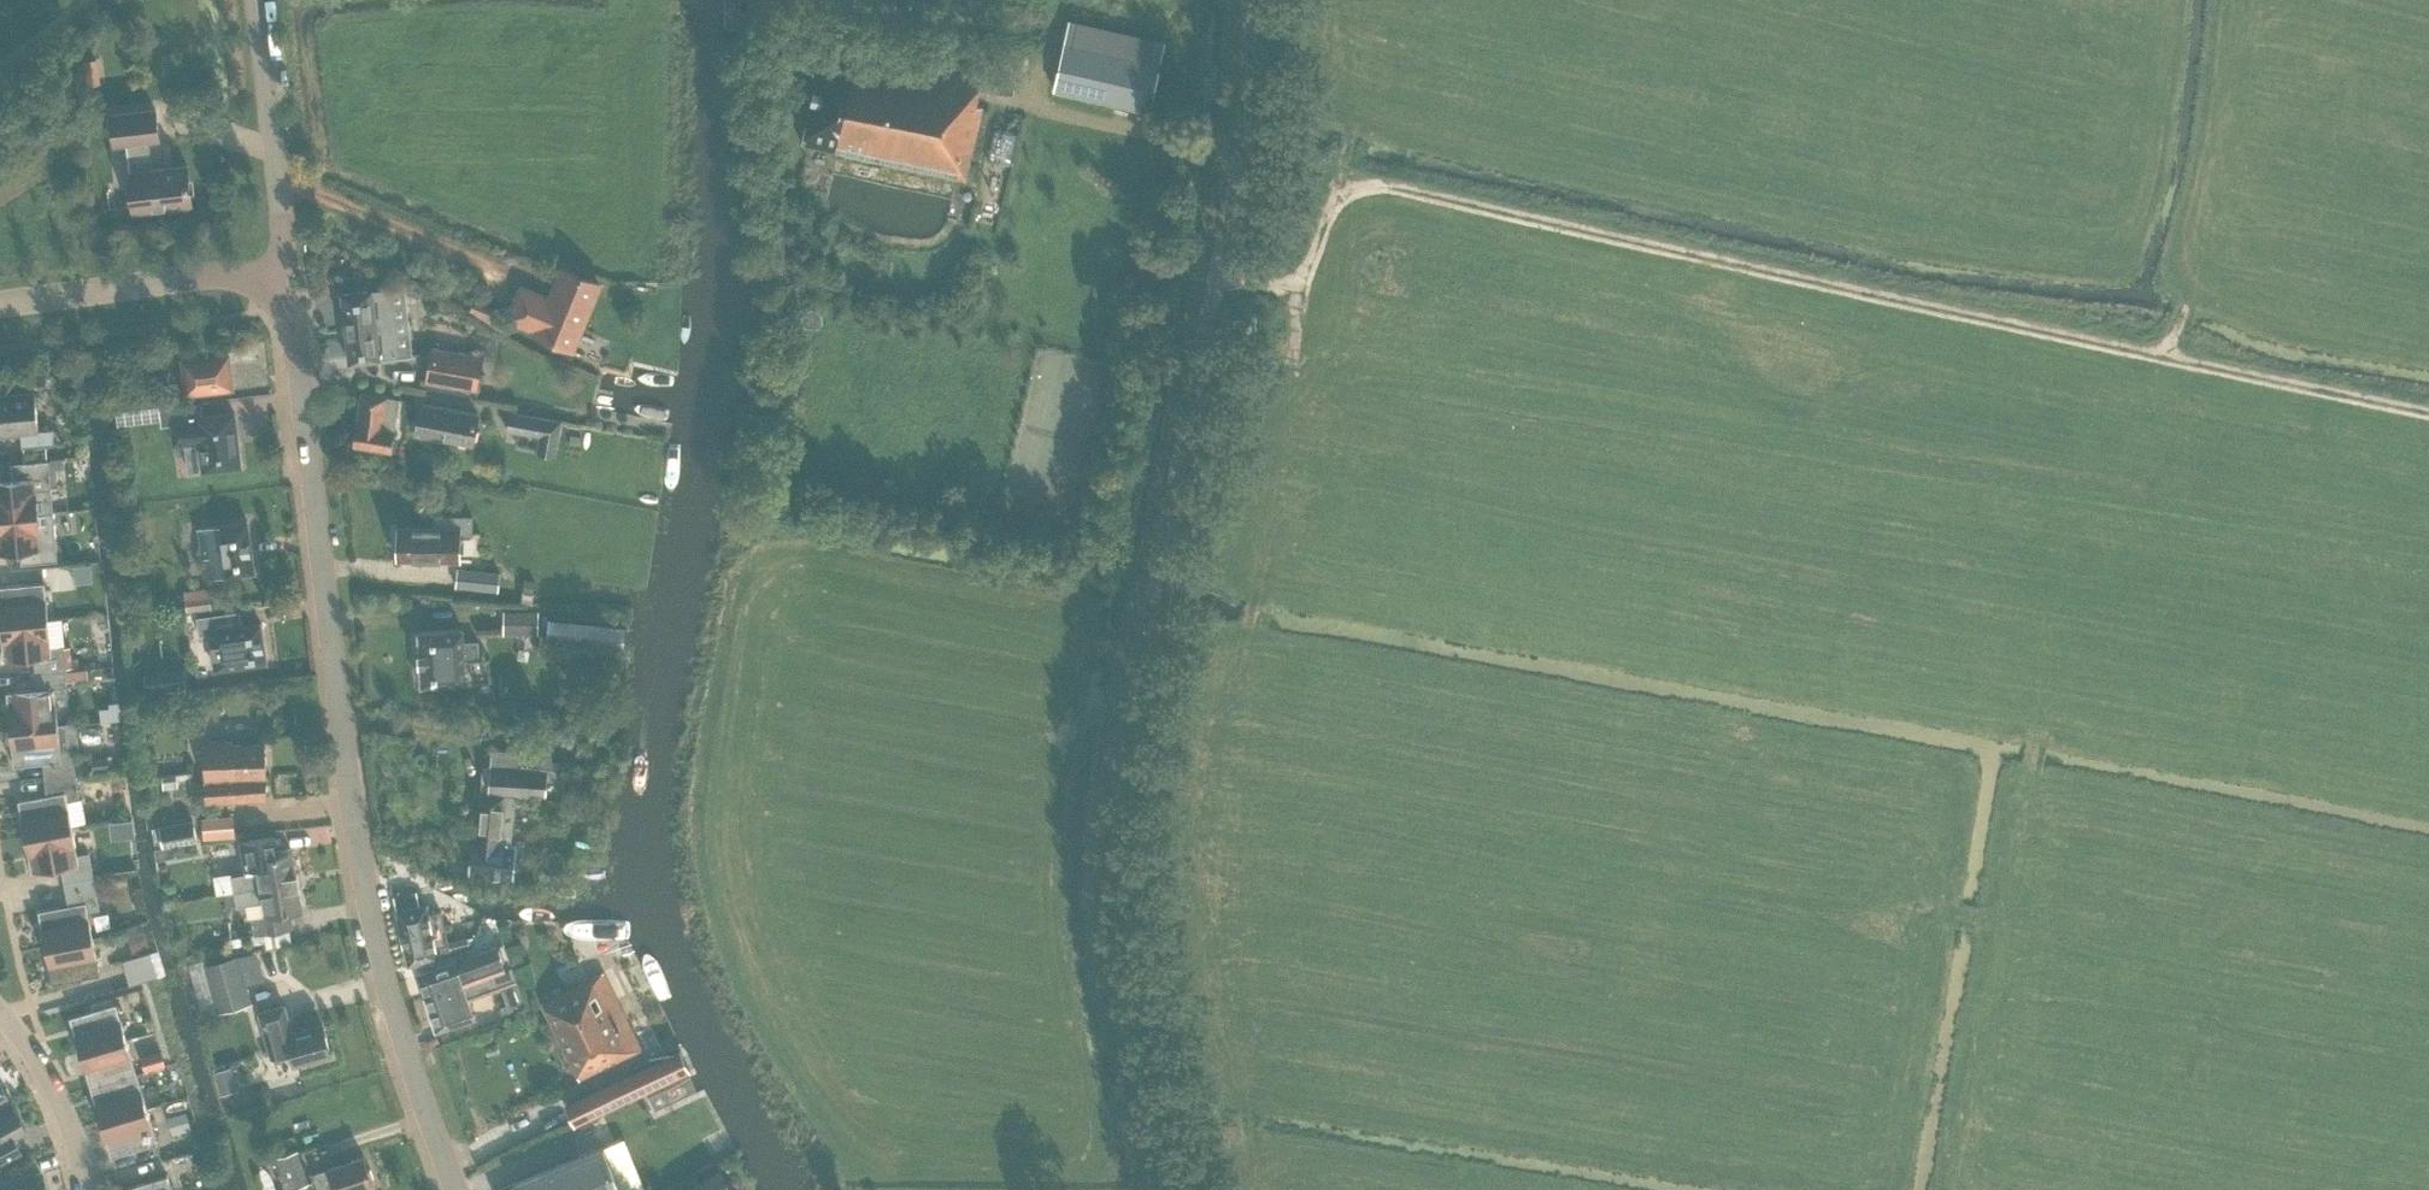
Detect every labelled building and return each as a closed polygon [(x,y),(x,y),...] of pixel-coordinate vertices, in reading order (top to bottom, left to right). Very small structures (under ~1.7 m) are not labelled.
[(1164,40),(1070,19),(1054,88),(1148,109),(1164,40)] [(802,142),(809,144),(965,180),(966,177),(965,178),(981,105),(976,103),(981,78),(876,56),(874,62),(822,51),(802,142)] [(133,211),(192,204),(187,164),(151,169),(148,140),(159,139),(155,108),(111,114),(114,144),(128,142),(131,171),(128,171),(133,211)] [(549,299),(521,287),(507,320),(572,348),(584,319),(599,284),(562,268),(549,299)] [(349,362),(380,358),(380,357),(397,355),(390,288),(372,290),(372,289),(341,292),(349,362)] [(499,311),(473,300),(469,309),(493,325),(499,311)] [(425,379),(477,389),(483,355),(431,346),(425,379)] [(184,359),(187,391),(231,386),(228,354),(184,359)] [(34,392),(0,395),(0,391),(0,433),(20,431),(22,446),(54,443),(53,428),(37,429),(34,392)] [(394,430),(398,398),(387,396),(361,391),(356,423),(353,444),(391,450),(394,430)] [(201,402),(160,407),(162,422),(171,421),(173,440),(184,438),(188,471),(203,469),(240,465),(234,412),(202,415),(201,402)] [(415,432),(472,443),(478,412),(421,402),(415,432)] [(139,406),(117,408),(118,421),(140,419),(139,406)] [(560,420),(509,410),(505,429),(538,435),(535,451),(553,454),(560,420)] [(0,479),(0,515),(38,512),(49,511),(53,511),(48,459),(43,459),(10,462),(12,478),(0,479)] [(0,515),(0,553),(20,551),(21,563),(53,560),(49,511),(38,512),(0,515)] [(460,532),(471,533),(472,515),(434,515),(433,527),(398,526),(398,557),(459,558),(460,532)] [(225,574),(225,575),(254,571),(247,520),(218,524),(198,527),(202,557),(208,556),(211,577),(225,574)] [(94,581),(93,561),(68,563),(70,583),(94,581)] [(455,585),(497,590),(499,572),(457,567),(455,585)] [(535,579),(524,578),(521,602),(532,603),(535,579)] [(48,618),(45,581),(0,585),(0,622),(48,618)] [(183,589),(186,610),(210,608),(208,587),(183,589)] [(504,610),(503,632),(537,633),(538,610),(504,610)] [(211,616),(197,618),(199,633),(211,632),(217,668),(238,665),(267,661),(261,622),(242,625),(240,611),(211,616)] [(50,645),(48,618),(0,622),(3,659),(34,656),(35,672),(65,669),(63,644),(50,645)] [(546,640),(623,648),(626,627),(549,619),(546,640)] [(421,684),(465,682),(464,660),(478,659),(478,640),(463,640),(462,628),(418,631),(421,684)] [(72,658),(71,645),(63,646),(65,669),(78,668),(77,658),(72,658)] [(55,696),(68,695),(65,669),(35,672),(37,688),(6,691),(10,727),(58,723),(55,696)] [(166,670),(143,672),(146,693),(169,690),(166,670)] [(117,708),(106,709),(107,720),(118,719),(117,708)] [(591,715),(572,714),(571,724),(590,725),(591,715)] [(43,762),(45,778),(76,775),(73,749),(60,750),(58,723),(10,727),(13,764),(43,762)] [(593,728),(547,724),(545,745),(522,743),(521,749),(490,747),(488,790),(560,796),(562,768),(590,771),(593,728)] [(266,776),(265,742),(233,744),(232,739),(211,740),(211,744),(206,745),(209,802),(224,801),(224,800),(267,797),(266,776)] [(107,755),(92,756),(93,770),(108,769),(107,755)] [(80,797),(76,775),(45,778),(46,793),(18,799),(25,835),(72,826),(67,799),(80,797)] [(515,794),(479,790),(474,841),(471,840),(467,870),(511,875),(515,845),(509,845),(515,794)] [(234,815),(201,817),(203,837),(235,835),(234,815)] [(159,824),(162,845),(195,839),(192,818),(159,824)] [(77,853),(72,826),(25,835),(32,871),(61,866),(64,882),(94,876),(90,851),(77,853)] [(247,859),(250,871),(231,875),(231,871),(212,874),(215,893),(222,891),(234,889),(297,879),(292,851),(279,853),(275,834),(240,840),(243,860),(247,859)] [(88,910),(100,907),(94,876),(64,882),(68,904),(38,909),(45,945),(93,937),(88,910)] [(290,909),(302,907),(297,879),(234,889),(236,898),(237,905),(245,903),(248,916),(252,916),(255,934),(293,926),(290,909)] [(234,889),(222,891),(225,906),(237,904),(236,898),(234,889)] [(393,895),(409,964),(416,962),(417,965),(439,959),(439,956),(443,955),(441,945),(448,944),(441,911),(429,913),(427,902),(418,904),(415,891),(393,895)] [(52,982),(99,973),(93,937),(45,945),(52,982)] [(424,995),(493,971),(505,967),(505,965),(498,946),(465,958),(467,964),(458,967),(455,960),(440,965),(439,959),(417,965),(419,973),(417,973),(424,995)] [(150,951),(122,959),(129,983),(157,974),(150,951)] [(203,964),(216,1011),(251,1001),(238,955),(203,964)] [(516,979),(511,963),(505,965),(505,967),(493,971),(424,995),(436,1029),(462,1020),(474,1015),(468,996),(516,979)] [(541,1002),(580,1079),(642,1048),(603,971),(541,1002)] [(116,1002),(70,1016),(80,1051),(126,1037),(116,1002)] [(290,1049),(294,1063),(331,1053),(322,1023),(292,1031),(284,1003),(259,1010),(271,1054),(290,1049)] [(90,1086),(136,1072),(126,1037),(80,1051),(90,1086)] [(680,1048),(565,1103),(575,1123),(690,1068),(680,1048)] [(161,1049),(140,1055),(145,1070),(165,1064),(161,1049)] [(101,1121),(147,1107),(136,1072),(90,1086),(101,1121)] [(228,1096),(219,1098),(223,1112),(232,1110),(228,1096)] [(9,1101),(8,1097),(0,1102),(0,1143),(26,1129),(10,1100),(9,1101)] [(157,1142),(147,1107),(101,1121),(111,1156),(157,1142)] [(166,1115),(171,1133),(190,1128),(185,1110),(166,1115)] [(659,1189),(663,1189),(714,1159),(701,1137),(646,1170),(659,1189)] [(604,1145),(505,1186),(506,1189),(622,1189),(604,1145)] [(170,1155),(174,1170),(202,1162),(197,1147),(170,1155)] [(276,1156),(287,1188),(308,1181),(297,1149),(276,1156)] [(374,1179),(370,1168),(368,1169),(363,1155),(329,1167),(330,1167),(314,1172),(319,1188),(334,1182),(337,1189),(357,1189),(373,1185),(371,1180),(374,1179)] [(721,1168),(686,1189),(734,1189),(721,1168)] [(40,1171),(2,1179),(5,1189),(44,1189),(40,1171)] [(121,1189),(171,1189),(167,1174),(121,1188),(121,1189)]
